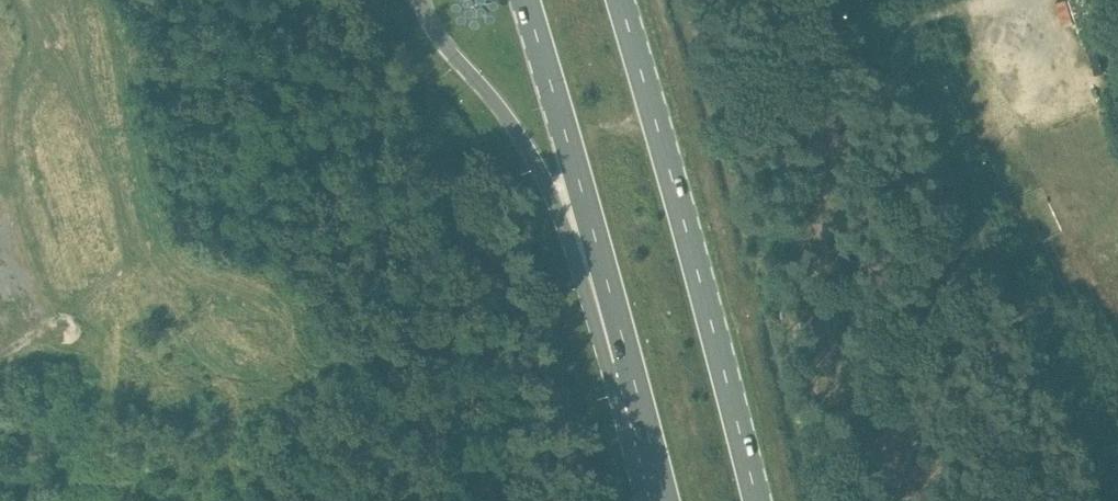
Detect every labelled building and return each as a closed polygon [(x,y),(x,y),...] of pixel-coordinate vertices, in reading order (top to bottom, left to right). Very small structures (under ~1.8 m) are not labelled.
[(149,197),(133,204),(140,218),(155,211),(149,197)]
